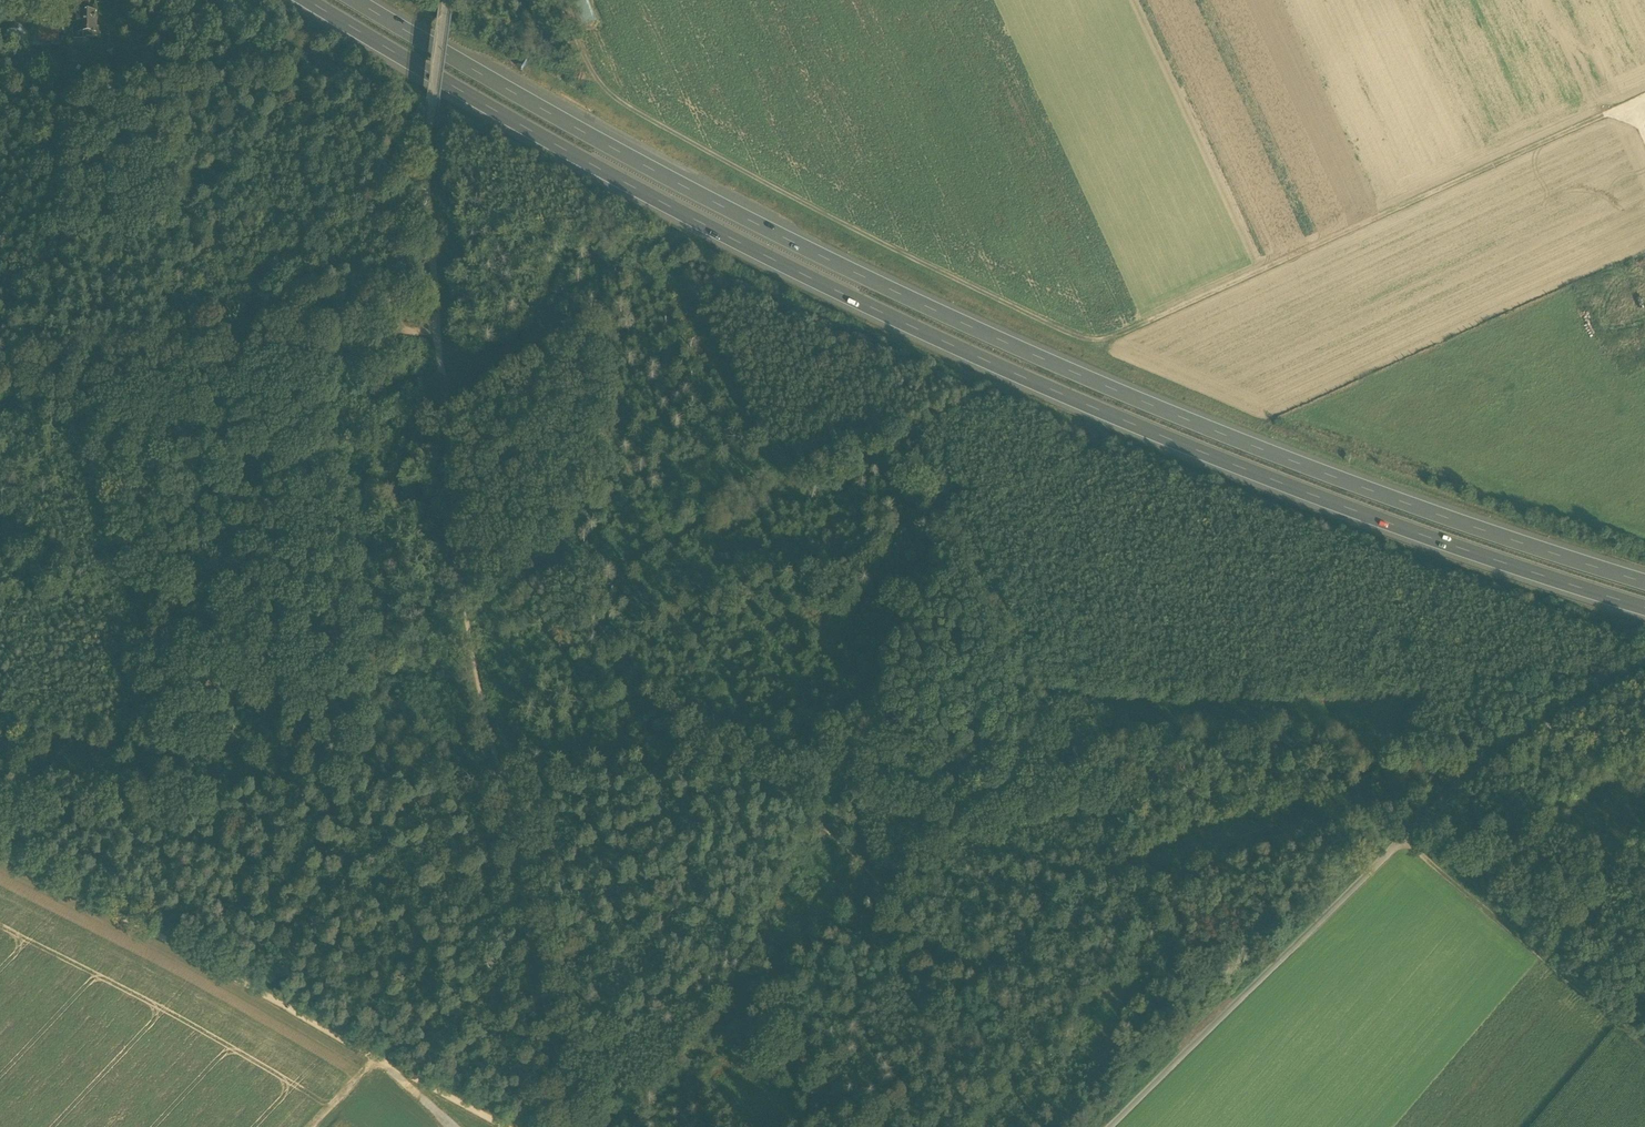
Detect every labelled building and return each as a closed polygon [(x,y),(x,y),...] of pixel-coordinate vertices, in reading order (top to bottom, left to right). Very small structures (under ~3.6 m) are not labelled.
[(82,40),(82,38),(82,33),(95,33),(95,28),(95,13),(72,13),(72,40),(82,40)] [(99,28),(95,28),(95,33),(82,33),(82,38),(99,38),(99,28)] [(10,42),(19,42),(19,31),(10,30),(10,42)] [(38,43),(57,44),(57,31),(39,31),(38,43)]
